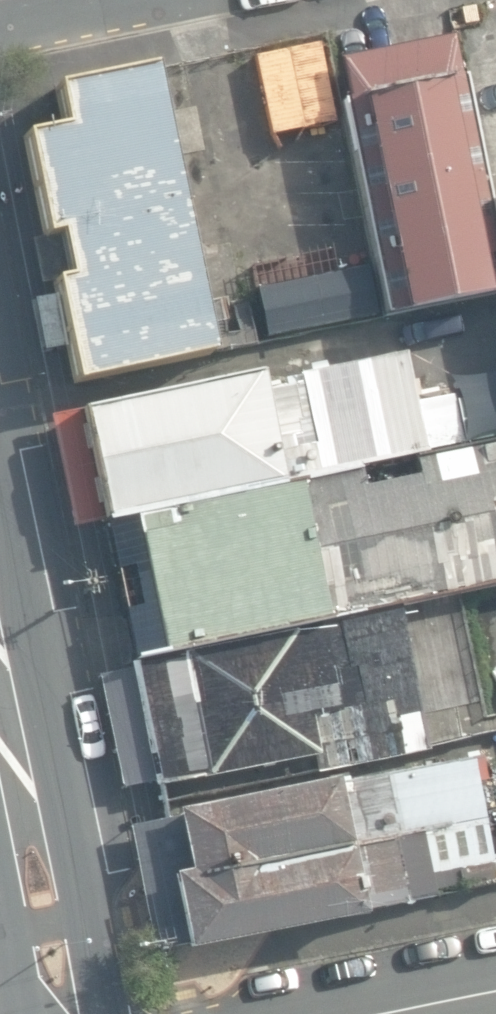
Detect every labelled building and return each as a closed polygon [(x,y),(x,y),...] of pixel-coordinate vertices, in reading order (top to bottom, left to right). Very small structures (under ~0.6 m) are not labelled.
[(384,316),(495,294),(495,243),(463,77),(458,78),(450,39),(337,61),(346,103),(341,104),(384,316)] [(255,54),(268,135),(328,125),(315,44),(255,54)] [(26,138),(77,380),(212,352),(153,70),(57,90),(66,130),(26,138)] [(255,287),(266,340),(381,317),(370,264),(255,287)] [(263,398),(281,482),(425,452),(405,354),(300,376),(308,416),(299,417),(294,392),(263,398)] [(69,527),(281,482),(263,398),(258,375),(47,420),(69,527)] [(457,447),(454,430),(431,435),(435,452),(457,447)] [(324,621),(495,586),(495,441),(295,482),(324,621)] [(133,660),(324,621),(295,482),(105,520),(133,660)] [(463,694),(445,603),(94,676),(118,789),(157,781),(163,812),(327,779),(326,776),(431,754),(420,702),(463,694)] [(141,891),(483,822),(470,759),(128,829),(141,891)] [(495,882),(483,822),(141,891),(154,949),(185,942),(187,952),(363,916),(362,910),(431,896),(429,889),(460,882),(461,889),(495,882)]
